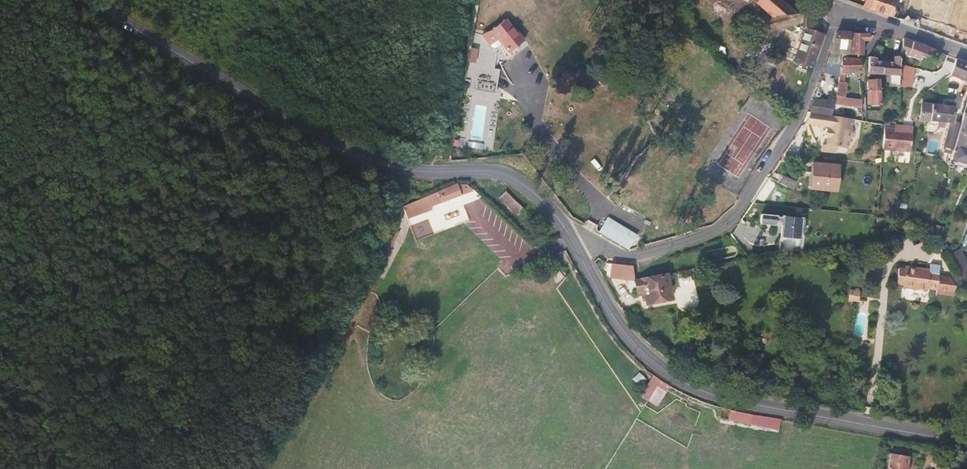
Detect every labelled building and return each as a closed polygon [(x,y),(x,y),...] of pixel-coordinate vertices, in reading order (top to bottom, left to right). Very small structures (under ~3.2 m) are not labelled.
[(702,0),(686,0),(684,6),(700,9),(702,0)] [(779,0),(754,0),(774,18),(795,14),(779,0)] [(862,6),(888,15),(890,7),(893,8),(896,0),(864,0),(862,6)] [(501,38),(516,27),(509,18),(485,37),(492,45),(501,38)] [(511,53),(527,41),(516,27),(501,38),(511,53)] [(848,53),(849,30),(840,30),(838,30),(831,50),(846,52),(848,53)] [(862,54),(863,39),(871,39),(871,33),(849,30),(848,53),(862,54)] [(812,69),(823,36),(807,31),(806,31),(796,63),(812,69)] [(901,53),(902,38),(893,37),(892,61),(900,61),(901,53)] [(922,56),(926,47),(902,37),(902,38),(901,53),(917,59),(919,55),(922,56)] [(469,61),(477,63),(480,49),(472,47),(469,61)] [(846,59),(846,52),(831,50),(830,53),(844,58),(846,59)] [(841,62),(844,58),(830,53),(828,58),(841,62)] [(883,76),(883,62),(877,61),(877,58),(866,57),(865,75),(883,76)] [(841,76),(841,62),(828,58),(824,70),(841,76)] [(860,74),(861,60),(846,59),(844,58),(841,62),(841,76),(837,98),(845,98),(846,84),(842,84),(843,73),(860,74)] [(899,87),(900,61),(892,61),(891,62),(883,62),(883,76),(890,76),(890,86),(899,87)] [(958,62),(954,74),(966,80),(966,66),(958,62)] [(594,89),(601,85),(594,71),(587,75),(594,89)] [(880,105),(879,82),(864,81),(864,92),(870,92),(870,105),(880,105)] [(834,115),(836,107),(813,103),(810,111),(811,111),(834,115)] [(952,124),(953,107),(926,105),(923,105),(921,121),(949,123),(942,145),(945,145),(944,147),(951,150),(953,140),(958,124),(952,124)] [(853,130),(856,119),(834,115),(811,111),(809,121),(833,125),(832,128),(830,128),(828,135),(831,135),(830,143),(825,143),(824,150),(837,153),(838,147),(850,149),(851,139),(855,138),(856,132),(853,130)] [(912,153),(913,131),(884,130),(883,151),(912,153)] [(930,140),(930,151),(938,151),(938,139),(930,140)] [(469,140),(468,147),(483,149),(483,142),(469,140)] [(835,191),(838,166),(813,163),(810,188),(835,191)] [(792,189),(795,182),(784,175),(780,183),(792,189)] [(463,206),(479,198),(469,185),(458,183),(438,191),(402,206),(417,241),(470,220),(463,206)] [(518,216),(525,209),(506,190),(499,198),(518,216)] [(799,249),(800,213),(780,213),(780,214),(775,214),(775,212),(758,212),(758,222),(775,223),(774,225),(779,225),(779,252),(799,249)] [(635,236),(607,219),(599,231),(627,249),(635,236)] [(343,318),(354,323),(398,231),(387,226),(343,318)] [(958,249),(947,255),(966,300),(966,267),(958,249)] [(955,296),(954,276),(938,274),(940,265),(931,264),(930,268),(906,265),(906,267),(898,266),(896,285),(903,286),(903,288),(926,291),(927,288),(937,290),(936,293),(955,296)] [(668,299),(663,275),(632,281),(632,268),(609,266),(609,278),(626,279),(626,293),(640,290),(643,305),(668,299)] [(557,284),(565,278),(559,269),(551,275),(557,284)] [(859,301),(860,293),(850,291),(848,300),(859,301)] [(639,371),(633,379),(641,385),(647,378),(639,371)] [(641,396),(658,406),(671,385),(654,375),(641,396)] [(730,420),(780,430),(782,420),(732,409),(730,420)] [(911,458),(891,455),(889,468),(909,468),(911,458)]
